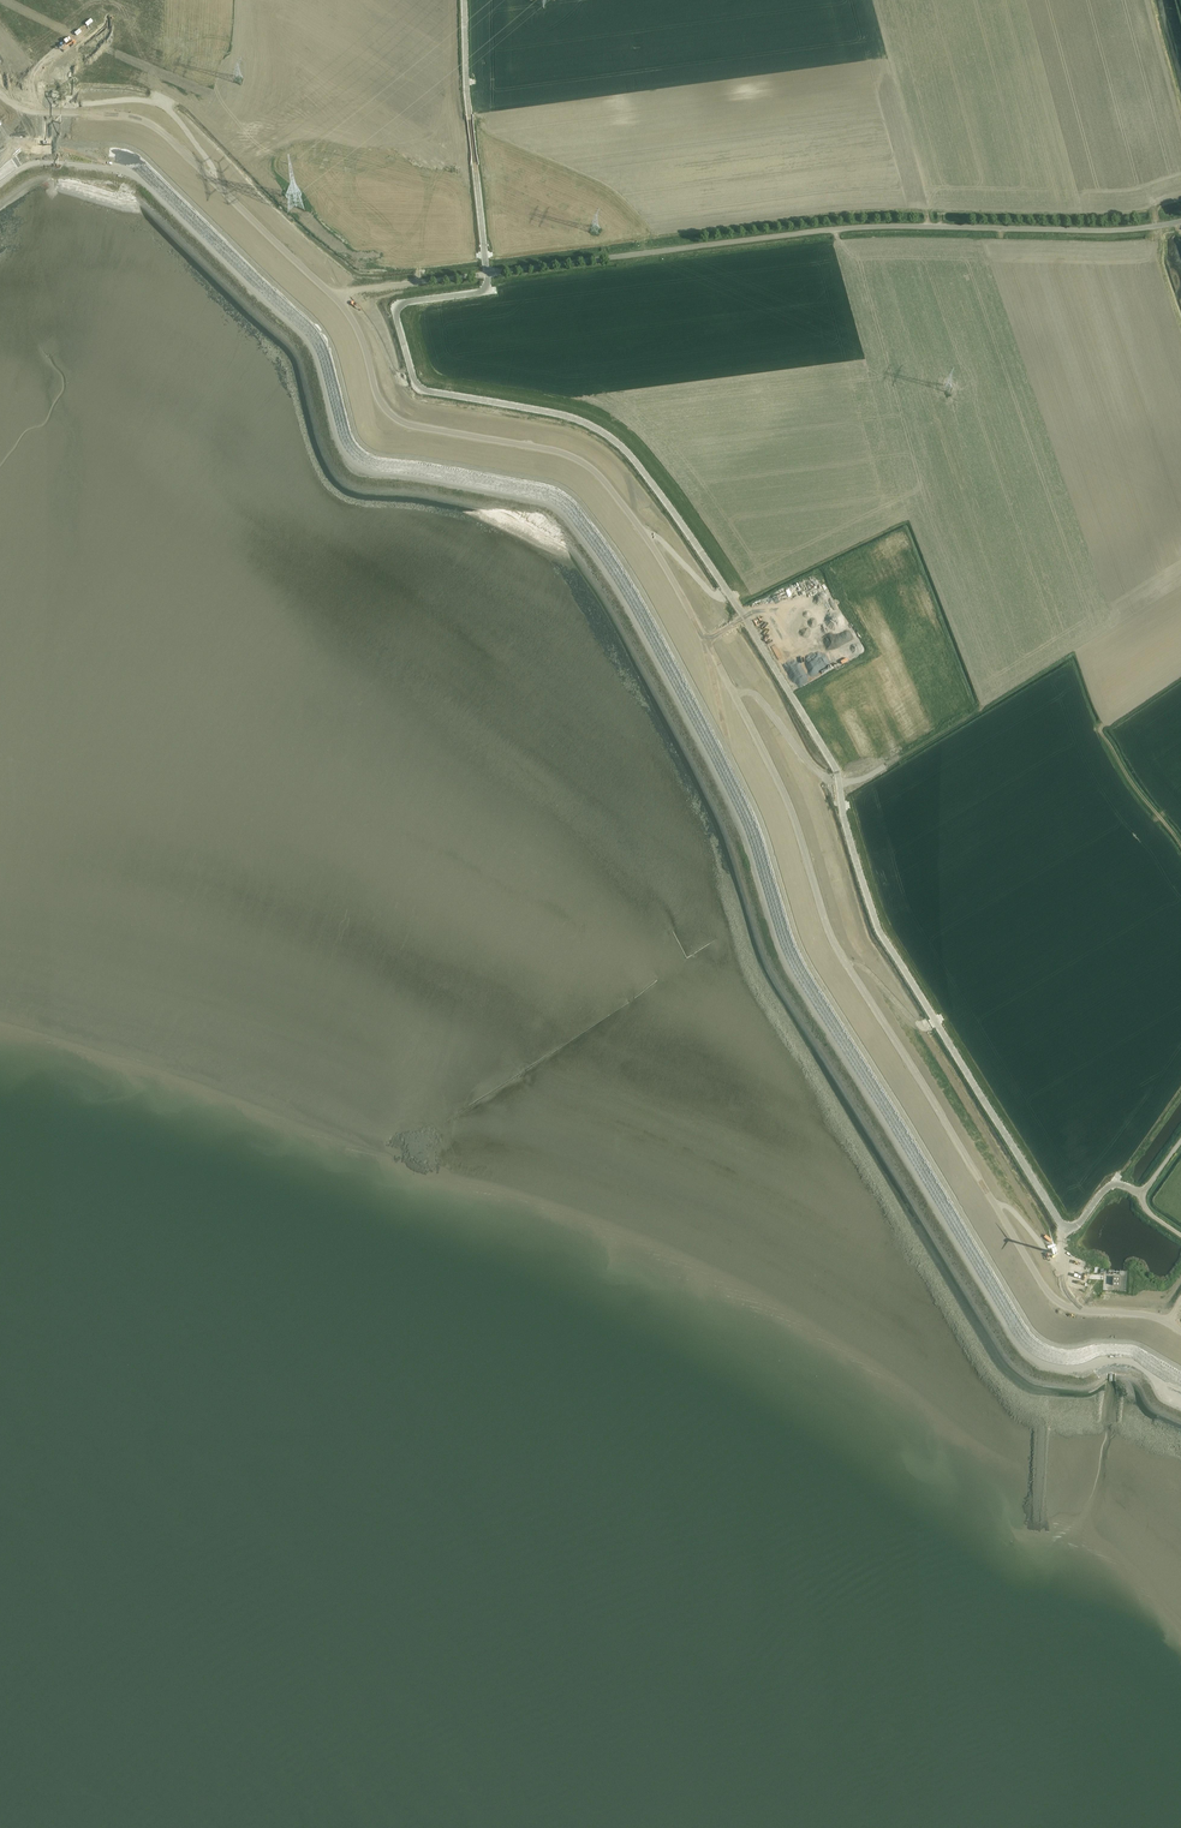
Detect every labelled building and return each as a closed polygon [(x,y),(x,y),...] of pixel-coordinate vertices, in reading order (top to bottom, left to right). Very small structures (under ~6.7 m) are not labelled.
[(1058,1273),(1061,1261),(1055,1259),(1051,1271),(1058,1273)]
